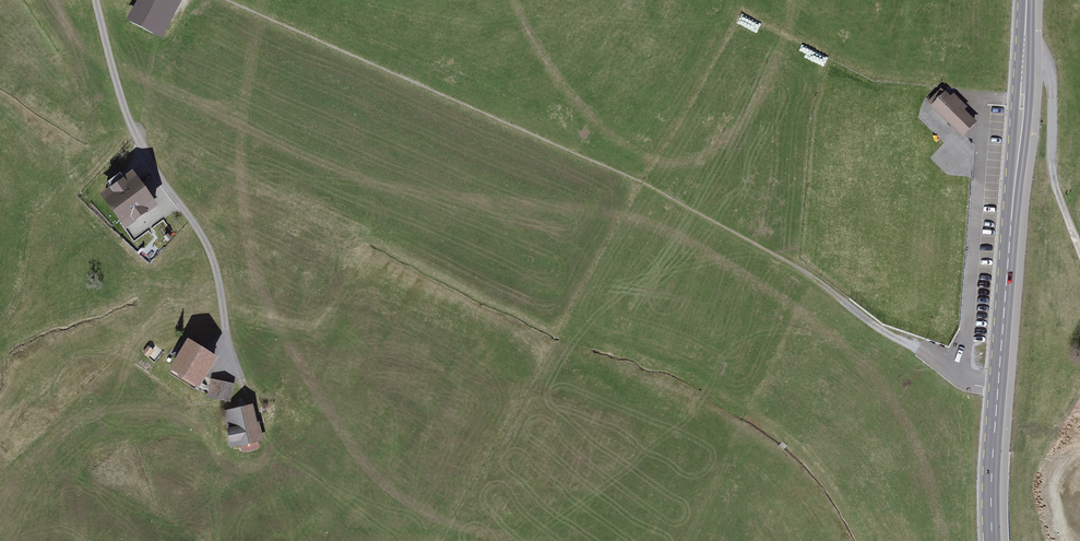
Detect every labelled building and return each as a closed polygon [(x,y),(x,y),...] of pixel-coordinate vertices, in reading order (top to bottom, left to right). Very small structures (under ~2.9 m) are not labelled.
[(186,3),(181,0),(144,0),(131,22),(166,41),(186,3)] [(962,134),(974,122),(960,108),(964,105),(953,94),(950,98),(942,91),(930,103),(962,134)] [(143,180),(124,202),(136,213),(128,222),(139,232),(167,201),(143,180)] [(221,361),(191,342),(173,370),(203,390),(221,361)] [(212,377),(207,395),(229,402),(234,383),(212,377)] [(258,407),(232,412),(242,455),(267,449),(258,407)]
